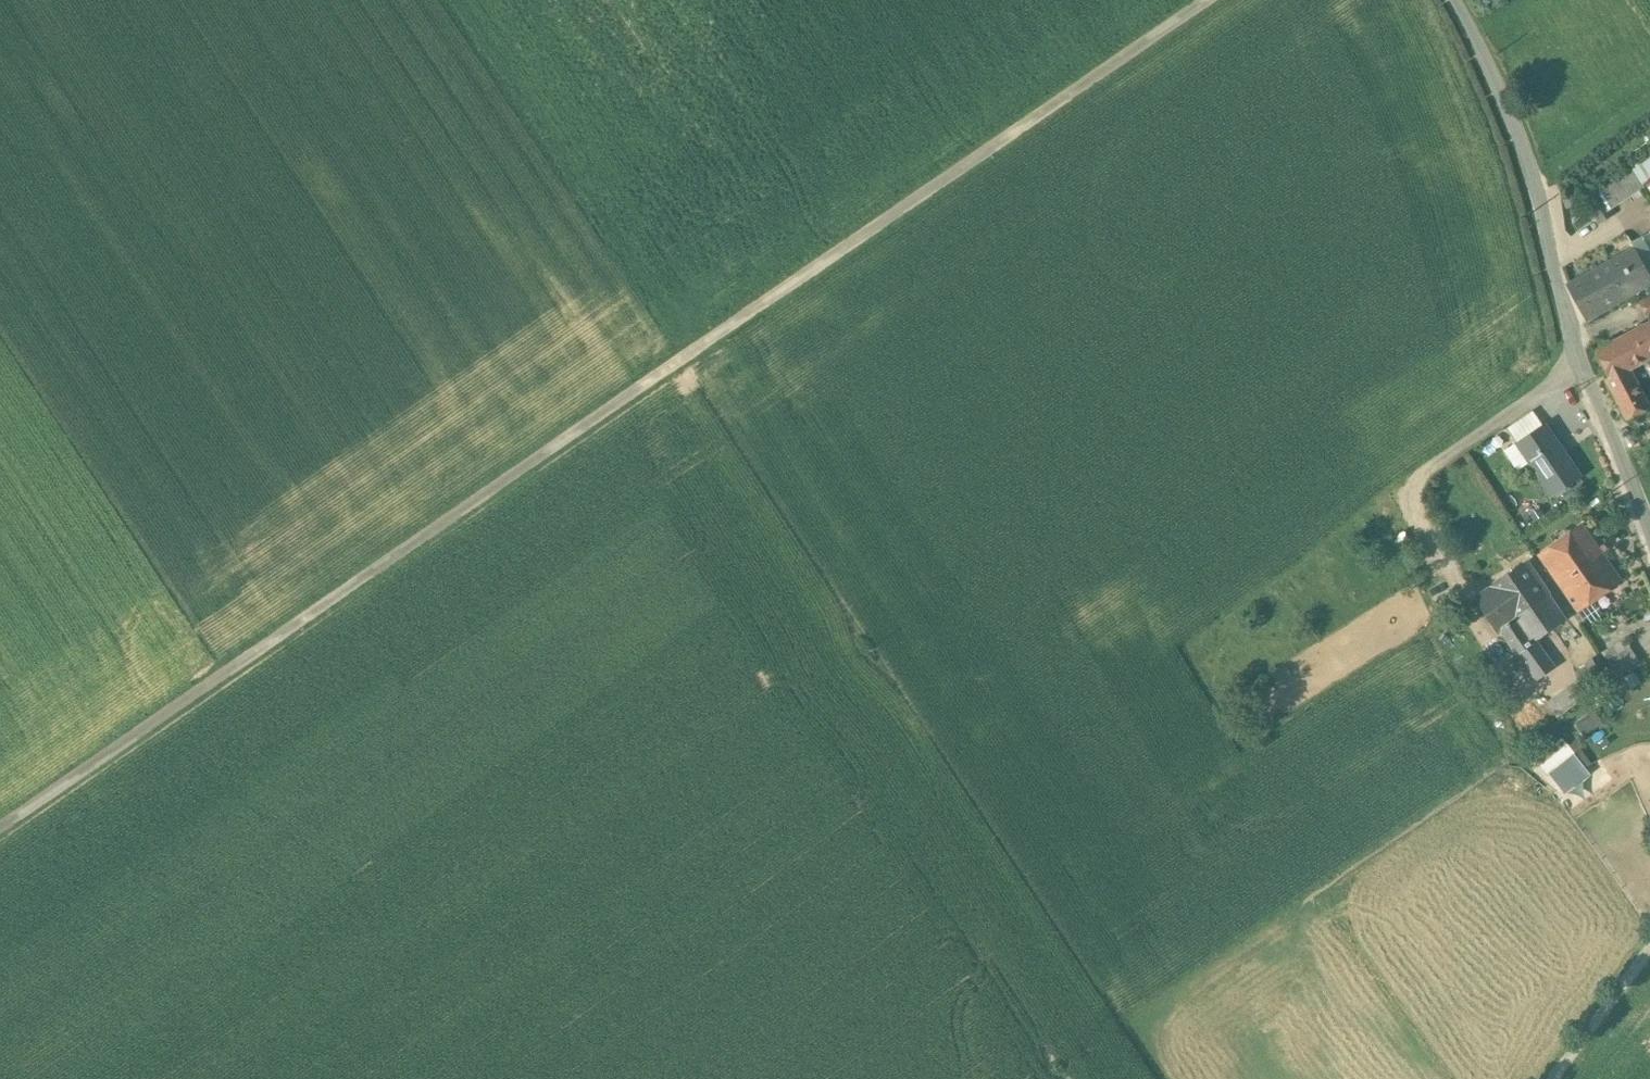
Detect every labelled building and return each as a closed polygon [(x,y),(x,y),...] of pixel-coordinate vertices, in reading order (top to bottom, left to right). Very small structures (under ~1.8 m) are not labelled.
[(1628,167),(1640,188),(1646,188),(1649,195),(1649,153),(1628,167)] [(1628,167),(1597,186),(1610,207),(1640,188),(1628,167)] [(1597,186),(1583,195),(1600,223),(1615,215),(1610,207),(1597,186)] [(1633,245),(1635,249),(1649,275),(1649,235),(1633,245)] [(1569,285),(1587,318),(1649,283),(1649,275),(1635,249),(1569,285)] [(1598,349),(1612,377),(1630,367),(1631,368),(1649,358),(1649,322),(1598,349)] [(1609,378),(1629,416),(1649,405),(1649,404),(1631,368),(1630,367),(1612,377),(1609,378)] [(1583,474),(1545,421),(1517,440),(1556,494),(1583,474)] [(1581,523),(1541,551),(1580,608),(1622,579),(1601,548),(1594,542),(1581,523)] [(1530,559),(1477,596),(1498,626),(1501,625),(1514,615),(1513,614),(1551,588),(1530,559)] [(1551,588),(1513,614),(1514,615),(1501,625),(1518,649),(1538,636),(1569,615),(1551,588)] [(1538,636),(1518,649),(1537,677),(1556,664),(1538,636)] [(1603,653),(1619,677),(1644,661),(1628,636),(1603,653)] [(1600,654),(1586,663),(1600,684),(1613,676),(1600,654)] [(1579,722),(1588,735),(1607,723),(1598,709),(1579,722)] [(1538,759),(1553,778),(1580,757),(1566,738),(1538,759)]
